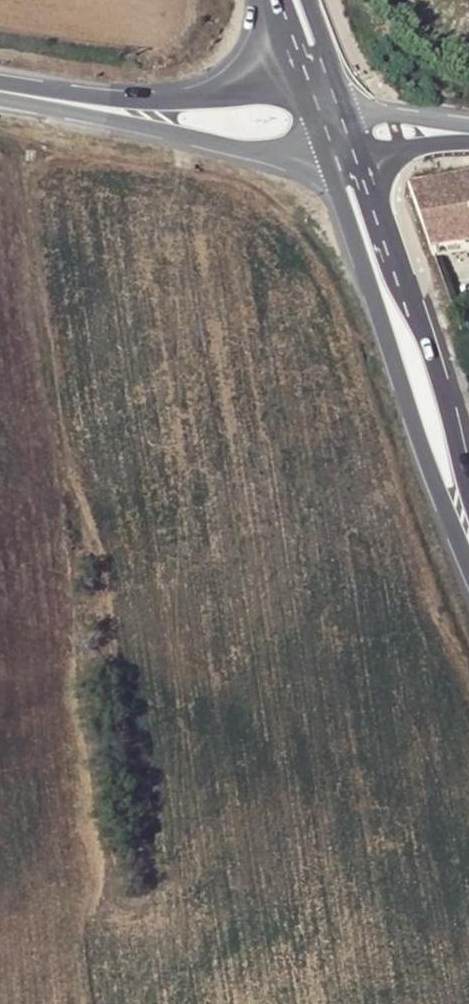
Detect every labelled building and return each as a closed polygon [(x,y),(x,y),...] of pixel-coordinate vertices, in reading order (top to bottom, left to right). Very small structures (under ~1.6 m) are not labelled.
[(410,184),(432,248),(436,247),(449,245),(468,242),(468,175),(410,184)] [(449,245),(450,252),(468,249),(468,247),(468,242),(449,245)] [(449,245),(436,247),(437,254),(450,252),(449,245)]
